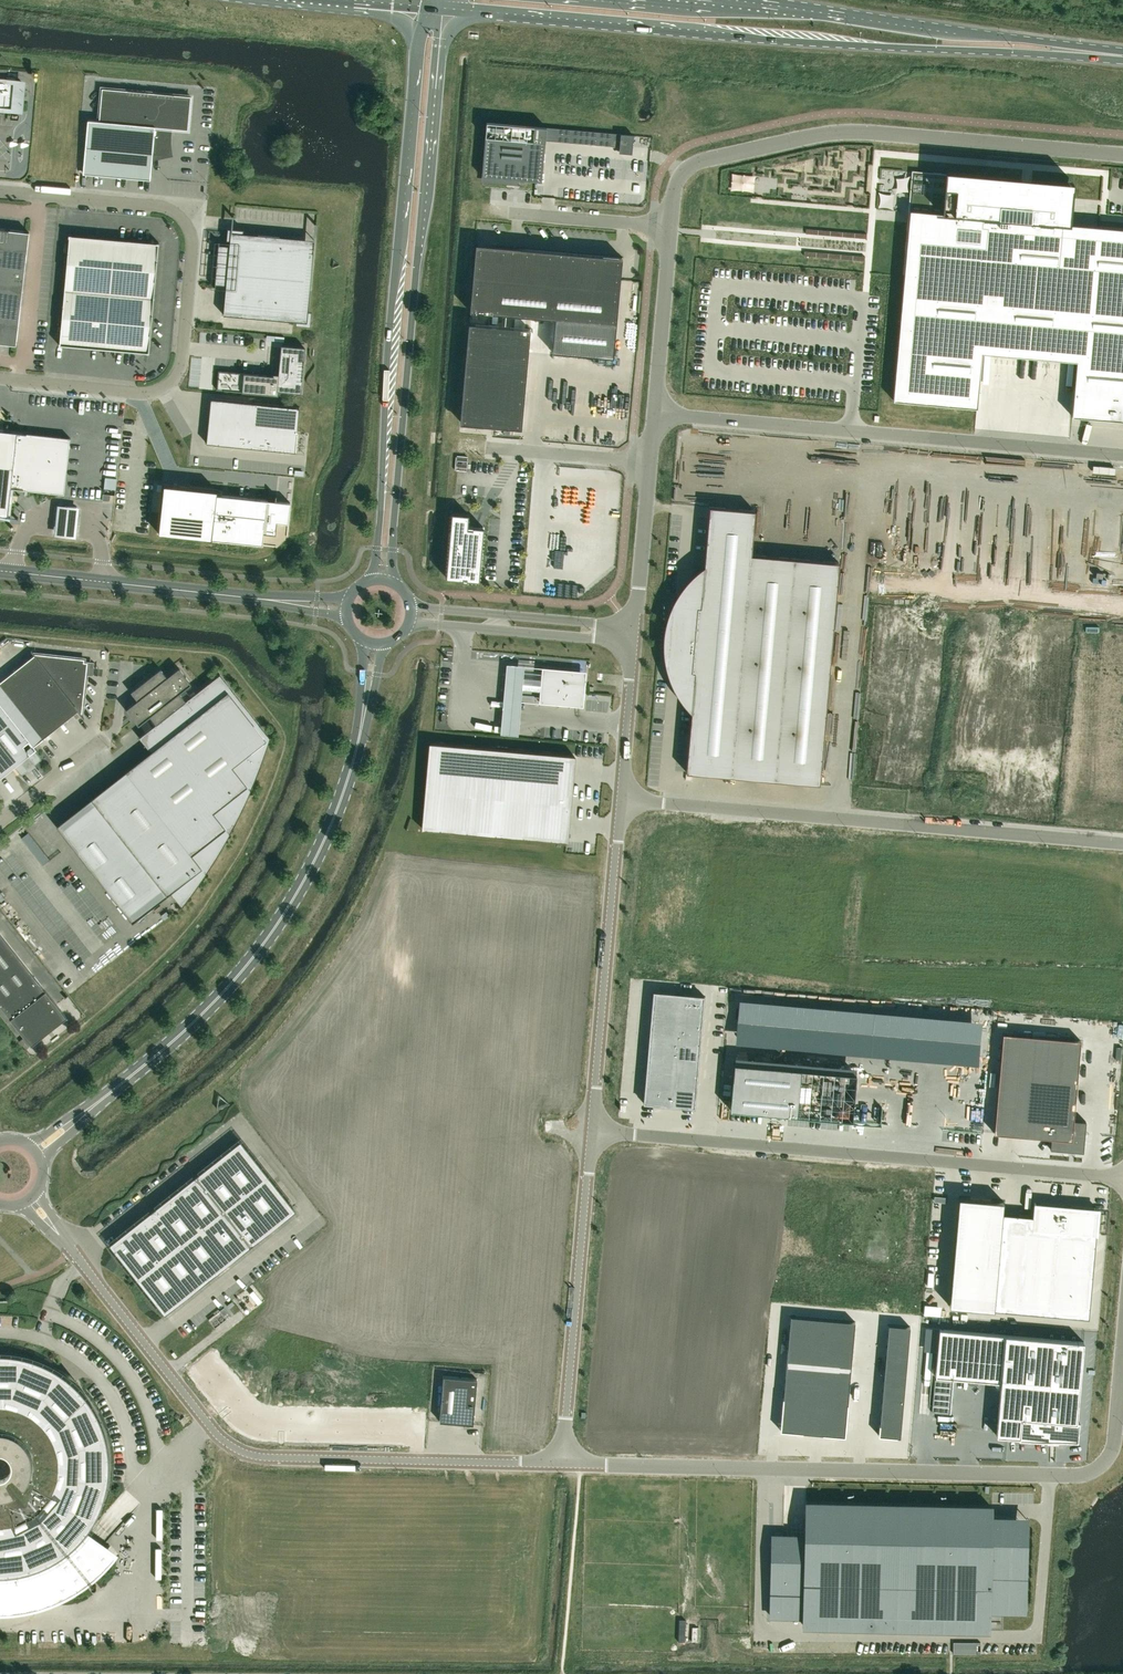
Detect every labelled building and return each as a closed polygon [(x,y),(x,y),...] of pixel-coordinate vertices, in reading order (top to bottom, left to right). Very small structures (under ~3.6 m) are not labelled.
[(19,111),(21,92),(22,82),(12,81),(12,78),(7,78),(7,80),(0,80),(0,109),(19,111)] [(188,130),(191,96),(102,88),(99,121),(88,120),(83,172),(151,178),(153,154),(162,155),(167,155),(170,148),(172,128),(188,130)] [(487,122),(482,176),(483,176),(519,179),(536,181),(542,181),(545,140),(546,127),(540,127),(487,122)] [(586,131),(546,127),(545,140),(585,144),(586,131)] [(586,131),(585,144),(620,147),(619,152),(632,153),(633,135),(586,131)] [(893,400),(977,407),(982,353),(1077,361),(1072,416),(1122,420),(1122,229),(1070,224),(1073,186),(1069,185),(944,174),(913,172),(893,400)] [(11,344),(16,344),(16,342),(17,342),(29,235),(29,232),(24,231),(0,228),(0,343),(11,344)] [(311,311),(308,311),(310,292),(310,291),(296,290),(301,238),(243,233),(244,229),(228,228),(227,240),(230,240),(230,245),(219,245),(220,241),(219,241),(215,288),(216,284),(226,285),(223,315),(232,315),(296,321),(296,325),(310,326),(311,311)] [(149,353),(159,243),(69,235),(59,345),(149,353)] [(470,305),(470,311),(555,319),(552,352),(614,357),(617,324),(623,257),(520,248),(520,249),(494,247),(492,268),(475,266),(472,305),(470,305)] [(470,329),(461,422),(484,424),(484,425),(522,429),(531,328),(469,323),(468,329),(470,329)] [(219,370),(217,389),(279,395),(279,390),(300,392),(304,347),(282,345),(280,374),(273,374),(273,375),(219,370)] [(123,389),(123,379),(106,379),(105,388),(123,389)] [(300,407),(211,398),(207,443),(296,452),(300,407)] [(70,438),(0,430),(0,515),(8,517),(11,488),(64,494),(70,438)] [(467,465),(467,454),(457,454),(457,464),(467,465)] [(104,471),(105,483),(115,483),(115,471),(104,471)] [(164,484),(159,533),(263,544),(264,533),(276,534),(277,521),(288,523),(290,502),(275,501),(268,500),(217,494),(217,490),(164,484)] [(81,507),(58,505),(55,535),(77,538),(81,507)] [(673,604),(668,669),(695,671),(691,712),(686,772),(820,783),(840,562),(752,554),(755,511),(709,507),(704,566),(701,607),(673,604)] [(467,579),(479,580),(483,528),(473,527),(473,529),(467,528),(468,514),(452,513),(446,577),(463,579),(463,577),(467,577),(467,579)] [(91,663),(84,662),(84,659),(34,654),(32,650),(31,650),(34,655),(0,682),(0,685),(43,739),(78,710),(81,714),(82,714),(82,713),(86,673),(89,674),(91,663)] [(539,702),(542,667),(506,663),(500,733),(518,735),(521,700),(539,702)] [(583,706),(585,682),(573,681),(574,670),(542,667),(539,702),(583,706)] [(139,788),(105,816),(70,843),(133,922),(167,894),(171,891),(182,906),(206,873),(230,833),(250,790),(269,738),(219,674),(185,701),(179,693),(191,684),(178,668),(167,677),(161,668),(131,691),(138,700),(126,709),(139,725),(150,715),(157,723),(140,736),(151,751),(126,771),(139,788)] [(33,764),(39,759),(33,751),(37,749),(0,702),(0,777),(0,778),(15,765),(21,773),(28,768),(29,769),(34,765),(33,764)] [(425,829),(565,842),(572,755),(433,743),(425,829)] [(67,1017),(0,933),(0,1006),(31,1045),(67,1017)] [(654,991),(644,1102),(694,1107),(704,995),(654,991)] [(1073,1120),(1080,1040),(1003,1033),(994,1133),(1051,1138),(1050,1149),(1083,1152),(1086,1121),(1073,1120)] [(734,1062),(729,1110),(853,1120),(857,1073),(734,1062)] [(296,1210),(240,1140),(110,1244),(165,1314),(296,1210)] [(944,1197),(935,1306),(1075,1318),(1084,1209),(1020,1203),(1019,1215),(989,1213),(990,1201),(944,1197)] [(845,1436),(855,1321),(790,1315),(780,1430),(845,1436)] [(888,1324),(878,1435),(900,1437),(910,1326),(888,1324)] [(939,1328),(935,1376),(1001,1381),(996,1435),(1019,1437),(1018,1440),(1078,1441),(1080,1421),(1076,1421),(1084,1341),(939,1328)] [(0,1613),(13,1613),(25,1611),(38,1608),(50,1604),(62,1599),(72,1594),(81,1588),(90,1582),(99,1574),(107,1566),(114,1558),(103,1549),(101,1551),(83,1537),(89,1529),(94,1521),(99,1513),(102,1504),(105,1495),(107,1485),(109,1476),(109,1466),(109,1456),(107,1447),(105,1438),(103,1428),(99,1419),(95,1411),(90,1403),(84,1395),(77,1388),(70,1381),(63,1375),(55,1370),(46,1366),(37,1362),(28,1359),(19,1357),(9,1355),(0,1355),(0,1613)] [(444,1376),(440,1421),(473,1424),(477,1379),(444,1376)] [(953,1381),(935,1379),(932,1412),(950,1413),(953,1381)] [(989,1628),(990,1608),(1003,1609),(1025,1609),(1027,1531),(992,1530),(992,1516),(992,1508),(806,1504),(805,1534),(805,1548),(772,1547),(770,1603),(803,1604),(803,1615),(803,1624),(989,1628)] [(168,1536),(168,1551),(180,1551),(181,1536),(168,1536)] [(156,1556),(156,1573),(167,1573),(167,1556),(156,1556)]
